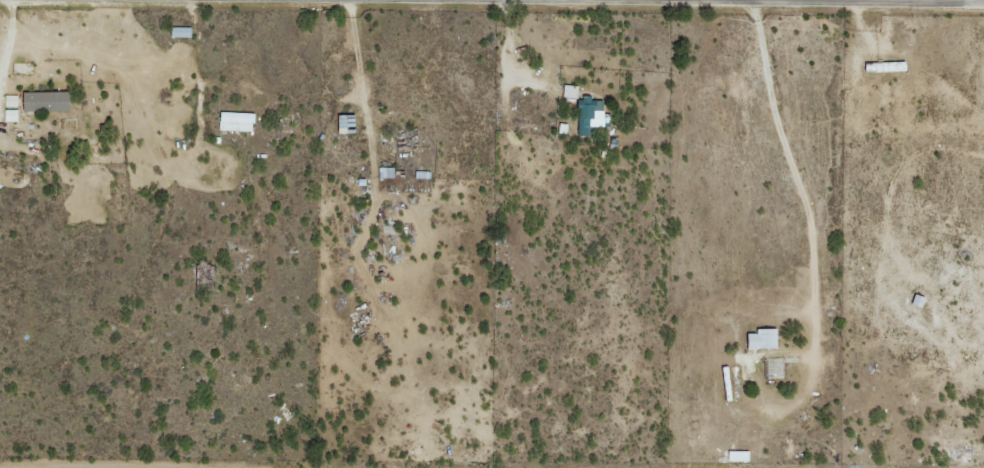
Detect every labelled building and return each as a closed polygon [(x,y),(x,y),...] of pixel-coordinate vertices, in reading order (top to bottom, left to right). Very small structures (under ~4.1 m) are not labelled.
[(190,38),(190,28),(170,28),(170,38),(190,38)] [(563,98),(578,99),(578,86),(563,86),(563,98)] [(68,92),(22,93),(22,112),(68,111),(68,92)] [(17,107),(17,96),(4,96),(4,108),(17,107)] [(576,137),(592,137),(593,128),(603,128),(603,100),(577,99),(576,137)] [(17,111),(4,110),(4,122),(17,122),(17,111)] [(253,114),(219,113),(219,131),(252,132),(253,114)] [(353,116),(336,116),(337,134),(354,134),(353,116)] [(393,168),(378,168),(378,179),(393,179),(393,168)] [(929,297),(920,290),(914,298),(922,305),(929,297)] [(775,349),(775,330),(755,330),(755,334),(746,334),(746,350),(775,349)] [(748,452),(727,452),(727,462),(748,462),(748,452)]
